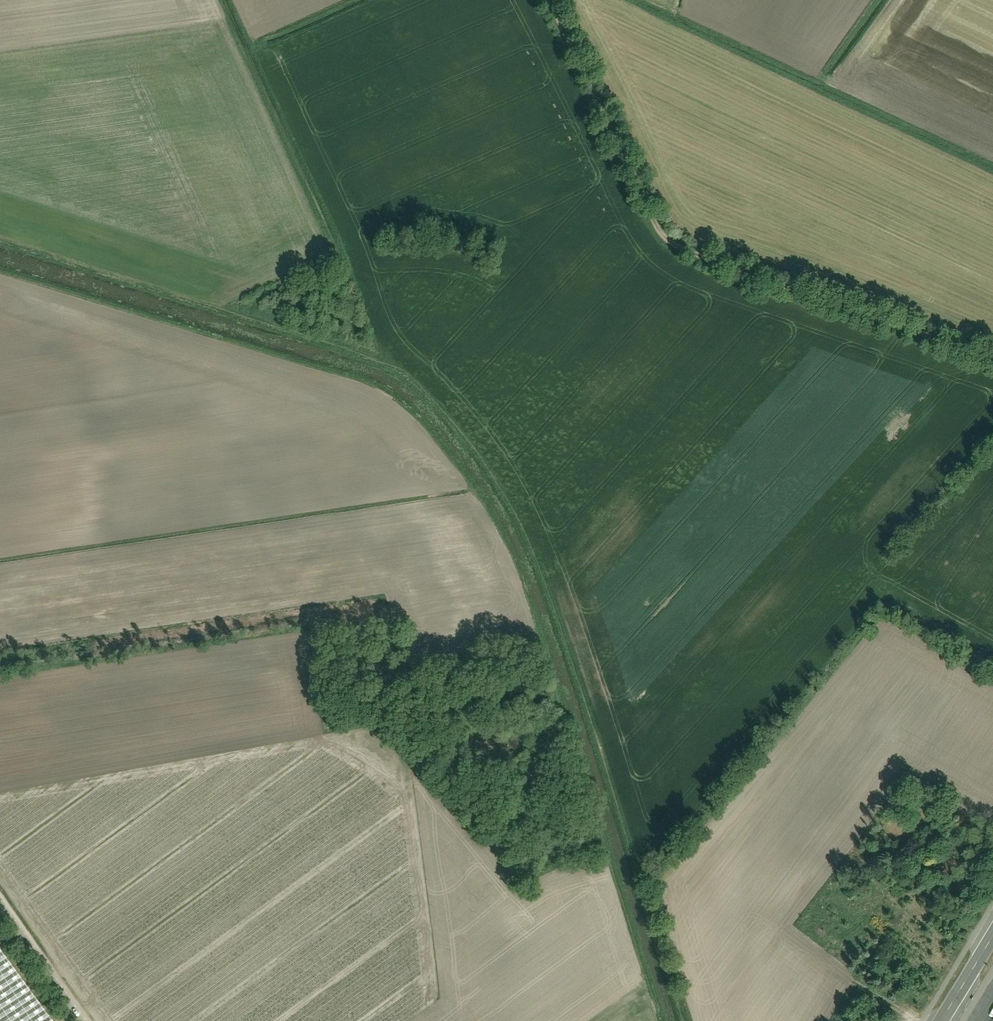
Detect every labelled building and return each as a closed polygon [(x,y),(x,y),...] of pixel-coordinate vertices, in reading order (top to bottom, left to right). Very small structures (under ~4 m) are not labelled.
[(0,949),(0,1020),(53,1020),(0,949)]
